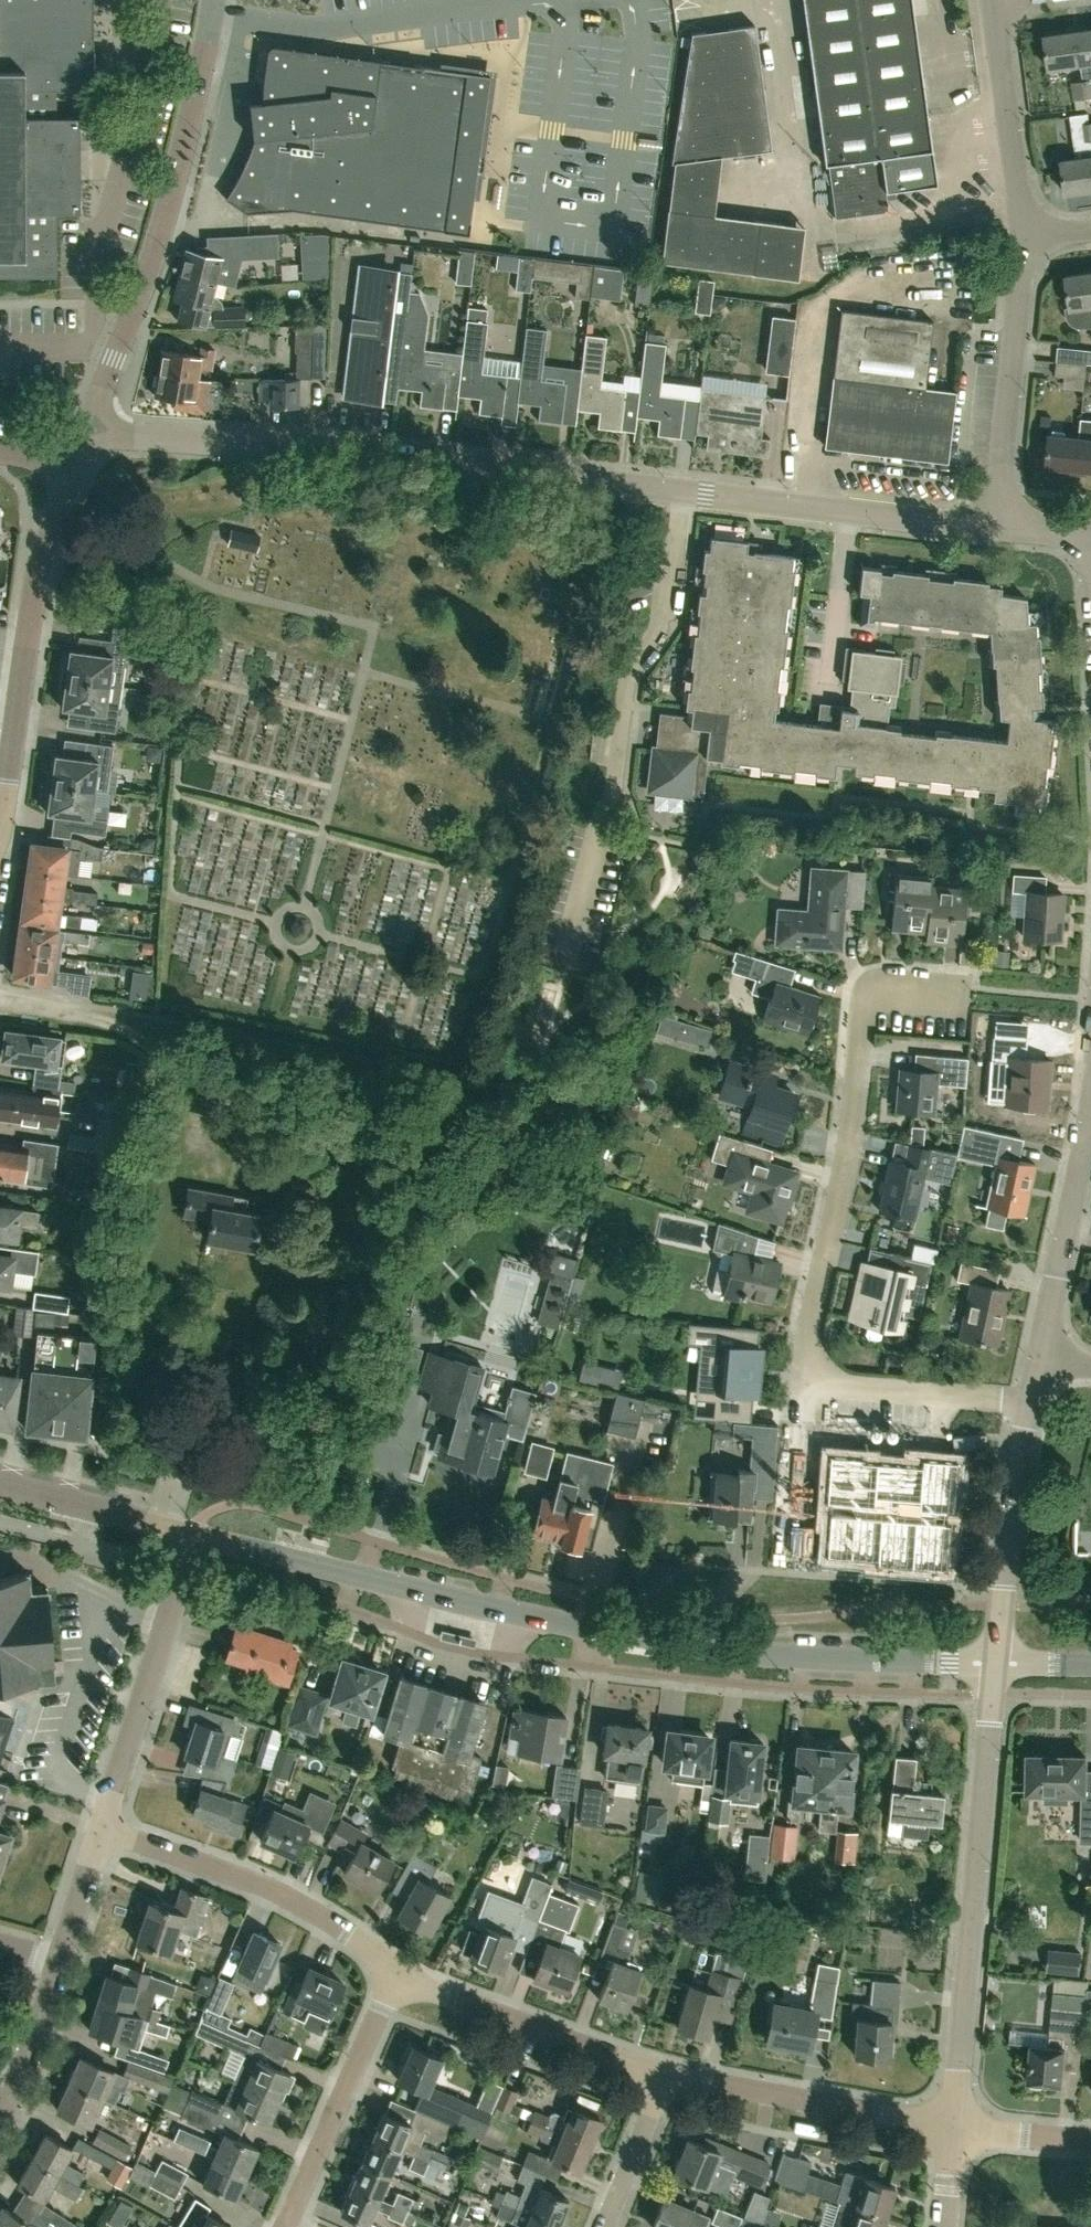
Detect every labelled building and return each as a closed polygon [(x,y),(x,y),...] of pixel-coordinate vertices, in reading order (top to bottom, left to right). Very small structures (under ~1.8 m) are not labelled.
[(56,277),(56,212),(80,212),(79,117),(56,117),(56,91),(93,90),(93,0),(0,0),(0,277),(56,277)] [(826,164),(829,163),(836,217),(889,210),(887,189),(903,187),(938,183),(935,160),(933,149),(928,114),(915,13),(913,0),(804,0),(826,164)] [(794,281),(802,228),(713,214),(722,154),(773,149),(755,23),(692,31),(657,261),(794,281)] [(1090,97),(1090,28),(1079,30),(1083,63),(1086,79),(1088,97),(1090,97)] [(1081,63),(1083,63),(1079,30),(1046,34),(1050,68),(1081,63)] [(468,234),(491,75),(275,45),(271,46),(268,50),(263,81),(263,87),(262,93),(262,99),(261,105),(260,111),(259,117),(258,123),(257,129),(255,135),(253,141),(251,146),(249,152),(247,158),(245,163),(242,169),(239,174),(237,179),(234,185),(230,190),(225,198),(246,212),(291,209),(468,234)] [(1088,97),(1086,79),(1083,79),(1072,81),(1075,99),(1086,98),(1088,97)] [(1090,189),(1090,124),(1090,122),(1089,112),(1072,114),(1078,157),(1063,159),(1067,193),(1090,189)] [(278,257),(278,234),(246,235),(246,236),(249,236),(249,248),(198,249),(197,252),(187,249),(181,273),(217,282),(216,282),(234,287),(241,258),(278,257)] [(471,284),(472,274),(475,252),(460,250),(456,282),(471,284)] [(533,277),(535,258),(519,256),(515,289),(530,291),(532,277),(533,277)] [(535,258),(533,277),(565,281),(568,262),(535,258)] [(298,275),(325,275),(325,260),(298,260),(298,275)] [(590,298),(590,296),(594,265),(579,263),(577,282),(575,297),(590,298)] [(594,265),(590,296),(620,300),(624,269),(594,265)] [(398,387),(409,291),(411,272),(389,270),(381,269),(372,268),(368,294),(358,382),(358,386),(357,391),(357,397),(379,399),(397,401),(398,387)] [(649,306),(654,273),(639,271),(634,304),(649,306)] [(1067,274),(1072,306),(1065,307),(1066,315),(1067,317),(1068,318),(1068,319),(1069,321),(1070,322),(1071,323),(1072,324),(1074,325),(1075,326),(1076,326),(1078,327),(1079,327),(1081,327),(1082,328),(1084,328),(1085,327),(1090,327),(1090,271),(1067,274)] [(175,299),(184,301),(179,320),(189,323),(205,325),(215,326),(245,325),(245,307),(224,308),(224,306),(222,302),(219,298),(216,296),(213,295),(216,282),(217,282),(181,273),(175,299)] [(710,313),(714,280),(699,278),(695,311),(710,313)] [(409,291),(398,387),(421,390),(419,405),(442,407),(447,368),(422,365),(422,363),(428,313),(420,292),(409,291)] [(726,299),(714,297),(713,309),(719,310),(725,305),(726,299)] [(468,318),(486,320),(487,309),(469,307),(468,318)] [(947,463),(957,391),(925,387),(933,321),(843,309),(826,446),(947,463)] [(765,372),(789,374),(796,318),(771,315),(765,372)] [(503,414),(507,375),(509,359),(484,356),(489,321),(486,320),(468,318),(458,394),(481,396),(480,411),(503,414)] [(527,325),(522,361),(509,359),(507,375),(521,377),(518,401),(541,404),(539,419),(562,422),(567,381),(542,378),(548,328),(527,325)] [(624,389),(601,386),(607,336),(586,333),(577,408),(599,411),(598,426),(634,430),(641,376),(626,374),(624,389)] [(680,437),(685,397),(660,394),(667,343),(646,341),(641,376),(634,430),(635,431),(637,415),(659,418),(657,434),(680,437)] [(1057,360),(1087,363),(1090,363),(1090,349),(1059,346),(1057,360)] [(211,369),(214,349),(202,347),(200,355),(164,349),(160,372),(198,379),(200,367),(211,369)] [(1087,363),(1057,360),(1056,375),(1086,378),(1087,363)] [(204,412),(207,392),(209,381),(198,379),(160,372),(156,397),(193,403),(192,410),(204,412)] [(299,407),(300,378),(296,378),(259,379),(258,399),(269,399),(268,406),(299,407)] [(760,447),(766,396),(700,388),(695,432),(728,436),(727,443),(760,447)] [(1052,416),(1042,415),(1041,430),(1050,431),(1052,416)] [(1084,419),(1081,437),(1078,469),(1090,470),(1090,419),(1084,419)] [(1078,469),(1081,437),(1050,434),(1047,466),(1078,469)] [(257,551),(260,535),(232,529),(228,545),(257,551)] [(876,651),(848,648),(844,678),(849,678),(848,686),(852,687),(850,709),(824,706),(823,716),(823,720),(822,725),(786,721),(777,720),(778,710),(780,691),(781,681),(796,556),(789,555),(773,553),(747,550),(748,541),(748,540),(747,540),(711,535),(710,549),(704,549),(700,583),(706,583),(705,594),(699,593),(686,707),(685,715),(659,712),(655,749),(650,789),(655,789),(703,795),(707,761),(707,757),(720,758),(719,763),(834,776),(835,769),(835,762),(855,764),(854,771),(855,771),(969,785),(978,786),(994,788),(993,798),(1015,801),(1014,813),(1036,816),(1038,803),(1045,804),(1055,720),(1051,720),(1038,718),(1037,707),(1043,706),(1043,697),(1041,665),(1039,636),(1038,622),(1028,622),(1027,610),(1026,596),(1000,593),(1001,583),(879,568),(861,566),(858,593),(863,594),(860,623),(873,625),(874,625),(875,617),(885,618),(929,623),(929,626),(941,627),(942,625),(991,631),(991,634),(992,649),(988,649),(989,664),(996,664),(998,700),(995,700),(996,716),(1010,718),(1009,721),(1008,731),(1008,735),(1007,741),(950,734),(951,731),(936,729),(936,735),(899,731),(900,725),(888,724),(891,705),(896,705),(899,680),(903,681),(905,661),(901,661),(902,654),(893,653),(894,649),(877,647),(876,651)] [(126,655),(150,658),(123,618),(119,617),(116,641),(98,638),(97,650),(92,653),(71,650),(70,659),(66,659),(62,678),(109,684),(121,686),(124,668),(125,668),(126,655)] [(119,705),(121,686),(109,684),(62,678),(61,678),(60,698),(64,698),(63,707),(84,710),(88,714),(86,728),(116,732),(119,705)] [(51,763),(47,783),(94,790),(107,791),(110,773),(114,746),(84,741),(82,755),(78,758),(56,755),(55,764),(51,763)] [(148,746),(146,760),(160,761),(162,747),(148,746)] [(106,836),(108,820),(94,818),(95,809),(92,804),(94,790),(47,783),(46,803),(49,803),(48,812),(70,815),(73,820),(71,831),(106,836)] [(764,832),(764,837),(764,840),(763,840),(763,850),(775,850),(775,840),(775,839),(775,833),(764,832)] [(102,859),(103,847),(97,846),(77,838),(69,837),(67,849),(66,849),(32,844),(31,852),(31,853),(28,855),(26,864),(29,867),(29,868),(28,869),(63,873),(63,874),(77,875),(80,856),(102,859)] [(140,849),(154,851),(155,838),(148,837),(141,842),(140,849)] [(863,907),(866,870),(812,866),(808,910),(789,908),(786,944),(841,948),(844,906),(863,907)] [(96,903),(97,893),(73,890),(73,887),(61,886),(63,874),(63,873),(28,869),(25,894),(59,898),(96,903)] [(926,932),(931,884),(932,874),(896,871),(890,928),(926,932)] [(1059,938),(1062,893),(1044,892),(1045,876),(1013,874),(1012,890),(1028,891),(1025,936),(1059,938)] [(961,943),(966,888),(931,884),(926,932),(926,940),(961,943)] [(22,912),(21,919),(56,924),(81,927),(82,916),(57,913),(59,898),(25,894),(25,896),(24,897),(22,899),(20,908),(23,911),(22,912)] [(94,919),(84,917),(83,927),(92,928),(94,919)] [(17,947),(17,948),(17,949),(52,955),(60,956),(63,940),(89,944),(90,933),(56,929),(56,930),(21,924),(20,933),(19,934),(17,936),(15,945),(17,947)] [(154,943),(144,942),(143,952),(153,953),(154,943)] [(15,965),(13,976),(48,981),(72,986),(71,991),(89,994),(92,972),(74,969),(73,973),(58,971),(60,956),(52,955),(17,949),(17,951),(14,953),(13,963),(15,965)] [(1008,965),(1009,950),(995,949),(994,964),(1008,965)] [(761,958),(739,951),(735,963),(751,967),(751,965),(758,967),(750,991),(771,998),(766,1015),(808,1028),(819,995),(789,986),(795,968),(761,957),(761,958)] [(152,973),(133,971),(132,984),(150,987),(152,973)] [(686,1041),(691,1024),(661,1015),(656,1032),(686,1041)] [(57,1087),(58,1078),(63,1039),(5,1030),(3,1042),(1,1044),(0,1050),(0,1055),(1,1056),(1,1057),(35,1062),(32,1083),(57,1087)] [(1049,1080),(1051,1059),(1026,1057),(1027,1038),(993,1036),(991,1059),(1008,1060),(1005,1103),(1041,1105),(1043,1080),(1049,1080)] [(965,1085),(968,1056),(927,1053),(926,1070),(900,1067),(896,1108),(928,1111),(931,1082),(965,1085)] [(730,1096),(752,1104),(749,1114),(744,1131),(778,1142),(783,1124),(794,1091),(775,1085),(778,1075),(732,1060),(724,1083),(721,1094),(730,1096)] [(75,1081),(58,1078),(57,1087),(60,1087),(74,1090),(75,1081)] [(29,1120),(29,1119),(47,1122),(49,1104),(57,1105),(60,1087),(57,1087),(32,1083),(31,1091),(0,1087),(0,1116),(29,1120)] [(638,1110),(620,1103),(614,1117),(633,1124),(638,1110)] [(123,1154),(127,1139),(130,1119),(99,1114),(96,1135),(93,1149),(123,1154)] [(1023,1214),(1033,1171),(1035,1164),(1013,1159),(1019,1137),(962,1123),(955,1153),(996,1163),(982,1223),(1000,1227),(1004,1210),(1023,1214)] [(911,1143),(922,1144),(923,1127),(912,1126),(911,1143)] [(789,1201),(795,1181),(791,1180),(793,1172),(756,1160),(761,1144),(718,1131),(709,1157),(729,1163),(724,1179),(754,1189),(748,1209),(779,1219),(785,1200),(789,1201)] [(51,1183),(56,1142),(23,1138),(22,1147),(0,1144),(0,1177),(51,1183)] [(923,1172),(932,1175),(950,1178),(955,1155),(938,1151),(907,1144),(903,1163),(889,1160),(878,1208),(895,1212),(892,1226),(912,1230),(915,1217),(912,1216),(923,1172)] [(253,1247),(259,1214),(243,1211),(245,1198),(188,1187),(183,1215),(209,1219),(206,1238),(253,1247)] [(35,1220),(37,1210),(0,1205),(0,1235),(15,1237),(17,1223),(34,1226),(35,1220)] [(768,1300),(777,1261),(752,1255),(757,1234),(718,1221),(713,1248),(732,1252),(724,1287),(739,1291),(739,1294),(768,1300)] [(956,1242),(958,1226),(948,1225),(945,1240),(956,1242)] [(8,1284),(10,1268),(33,1271),(36,1249),(0,1244),(0,1283),(8,1284)] [(563,1308),(573,1274),(577,1259),(552,1252),(550,1260),(548,1268),(551,1269),(537,1322),(557,1327),(563,1308)] [(852,1308),(855,1312),(854,1316),(898,1326),(909,1278),(925,1282),(930,1261),(889,1252),(886,1268),(866,1263),(858,1298),(854,1300),(852,1308)] [(995,1343),(1008,1288),(989,1283),(992,1268),(960,1261),(956,1279),(970,1282),(959,1335),(995,1343)] [(573,1274),(563,1308),(576,1312),(585,1277),(573,1274)] [(67,1312),(69,1296),(35,1291),(32,1306),(55,1310),(67,1312)] [(32,1327),(34,1308),(16,1306),(14,1325),(32,1327)] [(51,1323),(52,1311),(34,1310),(33,1322),(51,1323)] [(55,1310),(53,1322),(66,1324),(68,1312),(67,1312),(55,1310)] [(686,1343),(716,1346),(711,1400),(753,1404),(759,1329),(688,1323),(686,1343)] [(55,1431),(64,1332),(35,1330),(26,1428),(55,1431)] [(84,1433),(94,1335),(64,1332),(55,1431),(84,1433)] [(504,1411),(474,1402),(484,1367),(429,1353),(419,1387),(433,1390),(429,1404),(450,1410),(438,1456),(494,1471),(507,1424),(526,1429),(536,1392),(512,1385),(504,1411)] [(582,1365),(578,1378),(597,1383),(601,1370),(582,1365)] [(11,1419),(17,1375),(0,1373),(0,1423),(10,1425),(11,1419)] [(634,1436),(644,1398),(616,1391),(607,1429),(634,1436)] [(747,1515),(749,1495),(750,1483),(769,1485),(774,1424),(731,1420),(729,1435),(751,1437),(748,1469),(735,1468),(734,1473),(711,1471),(707,1517),(731,1519),(732,1513),(747,1515)] [(546,1477),(554,1446),(532,1440),(524,1471),(546,1477)] [(566,1544),(589,1456),(566,1450),(553,1500),(540,1496),(530,1533),(558,1540),(558,1542),(566,1544)] [(589,1547),(601,1501),(612,1461),(589,1456),(566,1544),(578,1547),(578,1544),(589,1547)] [(951,1472),(829,1460),(821,1546),(943,1558),(951,1472)] [(52,1666),(54,1665),(47,1586),(45,1587),(46,1594),(32,1595),(32,1590),(28,1590),(27,1577),(32,1576),(31,1573),(9,1575),(8,1570),(0,1571),(0,1685),(37,1682),(37,1681),(53,1680),(52,1666)] [(287,1680),(294,1657),(297,1649),(290,1647),(291,1643),(236,1626),(227,1657),(247,1663),(246,1668),(287,1680)] [(381,1671),(360,1665),(360,1664),(361,1663),(361,1662),(360,1660),(360,1659),(359,1658),(358,1657),(357,1656),(355,1655),(354,1655),(352,1655),(350,1655),(349,1656),(348,1657),(347,1658),(347,1659),(346,1661),(342,1659),(330,1699),(345,1704),(340,1721),(353,1725),(359,1708),(369,1711),(381,1671)] [(470,1790),(479,1756),(467,1752),(483,1703),(400,1677),(383,1732),(398,1736),(390,1766),(396,1767),(393,1777),(414,1783),(413,1787),(452,1799),(456,1785),(470,1790)] [(315,1731),(326,1693),(299,1685),(288,1723),(315,1731)] [(8,1717),(10,1708),(9,1700),(8,1698),(6,1698),(4,1697),(2,1697),(0,1697),(0,1743),(8,1717)] [(203,1777),(226,1781),(229,1781),(234,1767),(220,1763),(225,1746),(216,1744),(219,1734),(228,1737),(233,1719),(221,1715),(188,1705),(183,1723),(194,1726),(185,1755),(206,1762),(202,1776),(203,1777)] [(557,1757),(565,1715),(515,1706),(510,1734),(519,1736),(517,1750),(557,1757)] [(641,1760),(645,1727),(608,1722),(607,1725),(602,1725),(600,1737),(605,1739),(603,1753),(607,1753),(604,1777),(637,1781),(640,1760),(641,1760)] [(704,1769),(708,1736),(668,1730),(664,1763),(672,1764),(670,1779),(702,1783),(704,1769)] [(751,1737),(748,1740),(730,1738),(727,1777),(742,1779),(744,1779),(758,1780),(759,1774),(762,1742),(760,1741),(758,1737),(751,1737)] [(823,1803),(829,1748),(798,1744),(793,1800),(788,1800),(787,1816),(796,1817),(798,1800),(820,1803),(823,1803)] [(846,1805),(852,1750),(829,1748),(823,1803),(820,1803),(818,1828),(834,1830),(836,1804),(846,1805)] [(1086,1755),(1029,1754),(1028,1791),(1046,1791),(1045,1801),(1068,1802),(1068,1791),(1083,1792),(1082,1840),(1090,1841),(1090,1776),(1086,1776),(1086,1755)] [(912,1790),(915,1757),(894,1755),(891,1788),(890,1788),(887,1817),(903,1819),(902,1834),(926,1836),(927,1821),(940,1822),(943,1793),(912,1790)] [(576,1798),(581,1767),(556,1763),(551,1795),(576,1798)] [(226,1781),(203,1777),(200,1788),(198,1788),(195,1798),(193,1797),(189,1809),(191,1809),(190,1814),(215,1822),(213,1828),(233,1834),(241,1811),(243,1804),(230,1799),(230,1798),(221,1795),(226,1781)] [(740,1798),(742,1779),(727,1777),(724,1796),(711,1794),(708,1811),(707,1819),(708,1819),(708,1825),(720,1826),(721,1819),(727,1820),(729,1797),(740,1798)] [(708,1811),(711,1794),(712,1784),(702,1783),(698,1809),(708,1811)] [(601,1825),(606,1790),(584,1787),(579,1822),(601,1825)] [(434,1801),(416,1795),(416,1796),(411,1811),(428,1817),(434,1801)] [(474,1814),(446,1802),(441,1799),(435,1811),(444,1815),(446,1811),(470,1823),(474,1814)] [(664,1832),(668,1805),(648,1803),(644,1829),(664,1832)] [(300,1811),(285,1804),(281,1812),(272,1809),(259,1839),(294,1854),(307,1824),(321,1830),(328,1815),(303,1805),(300,1811)] [(376,1889),(392,1859),(360,1841),(364,1833),(340,1819),(335,1827),(330,1838),(355,1851),(344,1871),(376,1889)] [(794,1858),(798,1826),(789,1825),(776,1823),(771,1856),(794,1858)] [(856,1833),(839,1831),(835,1861),(852,1863),(856,1833)] [(10,1835),(0,1832),(0,1866),(10,1835)] [(429,1932),(449,1894),(427,1882),(436,1865),(413,1852),(394,1887),(408,1895),(397,1915),(429,1932)] [(568,1857),(559,1853),(555,1864),(564,1867),(568,1857)] [(859,1874),(859,1879),(862,1883),(868,1884),(872,1881),(873,1875),(869,1871),(864,1870),(859,1874)] [(537,1919),(551,1882),(531,1874),(523,1895),(527,1896),(521,1913),(507,1908),(503,1919),(486,1913),(483,1923),(479,1933),(470,1929),(462,1950),(472,1954),(470,1957),(500,1968),(509,1945),(525,1951),(537,1919)] [(564,1889),(599,1902),(604,1891),(601,1890),(569,1877),(564,1889)] [(537,1919),(525,1951),(526,1951),(525,1954),(539,1959),(533,1977),(566,1989),(579,1953),(558,1945),(565,1927),(570,1929),(578,1903),(548,1891),(552,1882),(551,1882),(537,1919)] [(195,1935),(207,1896),(180,1888),(174,1910),(149,1902),(136,1942),(168,1952),(175,1929),(195,1935)] [(626,2007),(640,1967),(626,1962),(631,1946),(619,1942),(625,1925),(611,1920),(601,1949),(613,1953),(598,1997),(626,2007)] [(259,1990),(265,1978),(280,1944),(253,1932),(232,1978),(259,1990)] [(1080,1974),(1082,1952),(1050,1949),(1048,1971),(1080,1974)] [(809,2046),(815,2014),(831,2017),(836,1981),(839,1964),(817,1961),(809,2008),(775,2002),(768,2039),(809,2046)] [(128,2012),(157,2020),(160,2009),(151,2006),(157,1988),(148,1985),(151,1974),(128,1967),(124,1980),(106,1975),(97,2003),(128,2012)] [(328,2016),(343,1982),(309,1968),(301,1985),(295,1982),(283,2009),(304,2018),(308,2008),(328,2016)] [(728,2013),(739,1979),(712,1970),(706,1990),(690,1984),(677,2024),(707,2034),(715,2009),(728,2013)] [(231,2018),(220,2013),(234,1982),(219,1977),(206,2007),(201,2020),(225,2030),(227,2026),(231,2018)] [(897,2022),(901,1980),(874,1978),(872,2003),(851,2001),(850,2019),(859,2020),(856,2055),(889,2057),(892,2022),(897,2022)] [(1063,2006),(1090,2008),(1090,1996),(1064,1994),(1063,2006)] [(145,2029),(153,2032),(166,2035),(169,2024),(157,2020),(128,2012),(97,2003),(89,2030),(119,2039),(114,2054),(144,2065),(148,2051),(139,2048),(145,2029)] [(1084,2014),(1053,2011),(1050,2044),(1047,2044),(1029,2042),(1027,2080),(1032,2080),(1032,2085),(1043,2086),(1043,2081),(1062,2083),(1064,2047),(1081,2048),(1084,2014)] [(240,2052),(244,2053),(249,2040),(225,2030),(201,2020),(196,2034),(239,2052),(240,2052)] [(292,2059),(298,2045),(266,2030),(259,2044),(259,2045),(285,2057),(285,2056),(292,2059)] [(412,2045),(412,2046),(398,2078),(422,2088),(417,2099),(443,2111),(440,2118),(481,2136),(492,2111),(430,2084),(442,2058),(412,2045)] [(244,2053),(233,2078),(245,2083),(278,2098),(283,2088),(287,2090),(294,2075),(289,2073),(244,2053)] [(124,2091),(129,2078),(130,2077),(123,2074),(114,2070),(113,2071),(80,2057),(68,2084),(101,2097),(114,2102),(119,2089),(124,2091)] [(157,2088),(161,2072),(127,2060),(123,2074),(130,2077),(129,2078),(157,2088)] [(268,2123),(278,2098),(245,2083),(233,2078),(223,2103),(268,2123)] [(89,2125),(101,2097),(68,2084),(57,2110),(89,2125)] [(509,2111),(517,2091),(504,2085),(496,2105),(509,2111)] [(214,2113),(219,2100),(192,2089),(187,2101),(214,2113)] [(512,2109),(520,2113),(529,2093),(521,2089),(512,2109)] [(529,2120),(591,2144),(601,2117),(600,2117),(602,2111),(574,2100),(572,2106),(571,2106),(567,2116),(555,2111),(549,2113),(548,2113),(547,2115),(533,2109),(529,2120)] [(208,2126),(214,2113),(187,2101),(181,2114),(208,2126)] [(450,2124),(415,2108),(409,2122),(383,2111),(372,2136),(401,2149),(401,2148),(414,2154),(430,2161),(434,2150),(419,2143),(425,2130),(444,2138),(450,2124)] [(581,2170),(591,2144),(529,2120),(525,2130),(539,2135),(538,2138),(556,2144),(550,2159),(581,2170)] [(124,2158),(131,2145),(99,2127),(92,2141),(124,2158)] [(247,2172),(257,2148),(224,2133),(213,2157),(247,2172)] [(57,2174),(58,2172),(71,2149),(44,2134),(30,2159),(57,2174)] [(390,2173),(401,2149),(372,2136),(361,2161),(390,2173)] [(717,2150),(689,2138),(681,2157),(680,2156),(675,2168),(677,2169),(676,2172),(726,2193),(733,2174),(760,2186),(769,2163),(720,2142),(717,2150)] [(111,2168),(117,2158),(82,2139),(77,2149),(111,2168)] [(496,2171),(501,2156),(480,2149),(475,2163),(496,2171)] [(802,2189),(811,2161),(783,2152),(774,2180),(802,2189)] [(414,2154),(409,2166),(425,2172),(428,2174),(433,2164),(429,2162),(430,2161),(414,2154)] [(236,2197),(247,2172),(213,2157),(202,2182),(236,2197)] [(181,2184),(187,2172),(162,2158),(155,2171),(181,2184)] [(57,2174),(30,2159),(16,2184),(43,2199),(51,2185),(75,2198),(82,2186),(58,2172),(57,2174)] [(379,2197),(390,2173),(361,2161),(351,2185),(379,2197)] [(174,2197),(181,2184),(155,2171),(149,2183),(174,2197)] [(887,2215),(896,2185),(865,2176),(861,2189),(841,2182),(836,2199),(855,2205),(887,2215)] [(568,2199),(526,2182),(520,2196),(505,2190),(500,2202),(558,2224),(568,2199)] [(379,2197),(351,2185),(340,2208),(369,2221),(375,2207),(388,2213),(392,2203),(379,2197)] [(407,2210),(412,2197),(398,2191),(392,2203),(407,2210)] [(707,2218),(694,2213),(695,2211),(664,2198),(652,2226),(654,2226),(690,2226),(691,2223),(701,2226),(703,2226),(707,2218)] [(887,2215),(855,2205),(836,2199),(827,2226),(883,2226),(887,2215)] [(458,2200),(454,2210),(457,2211),(464,2214),(468,2204),(458,2200)] [(558,2224),(500,2202),(495,2213),(524,2225),(523,2226),(556,2226),(558,2224)] [(44,2203),(38,2213),(60,2226),(81,2226),(44,2203)] [(403,2219),(407,2210),(392,2203),(387,2215),(402,2222),(403,2219)] [(26,2224),(2,2206),(0,2209),(0,2226),(24,2226),(26,2224)] [(741,2215),(717,2206),(711,2221),(727,2226),(737,2226),(740,2216),(741,2215)] [(202,2210),(191,2226),(229,2226),(202,2210)] [(416,2214),(407,2210),(403,2219),(412,2223),(416,2214)] [(470,2216),(464,2214),(457,2211),(454,2221),(466,2226),(470,2216)] [(38,2213),(32,2222),(40,2226),(60,2226),(38,2213)] [(740,2216),(737,2226),(747,2226),(750,2220),(740,2216)]
